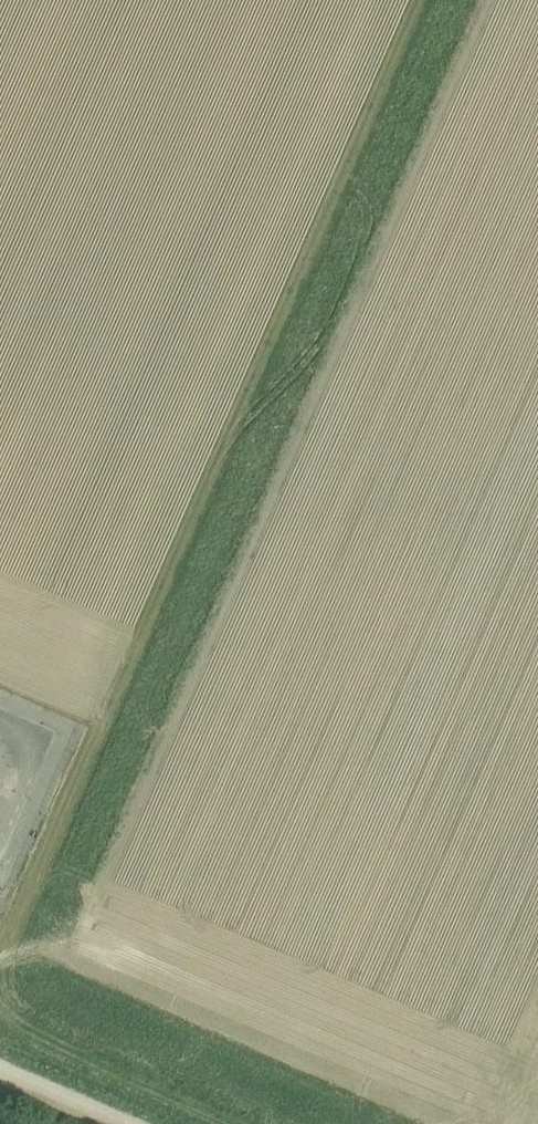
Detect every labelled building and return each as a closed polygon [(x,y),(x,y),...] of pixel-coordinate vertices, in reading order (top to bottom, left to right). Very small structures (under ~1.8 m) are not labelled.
[(9,895),(0,893),(0,931),(2,932),(9,895)]
